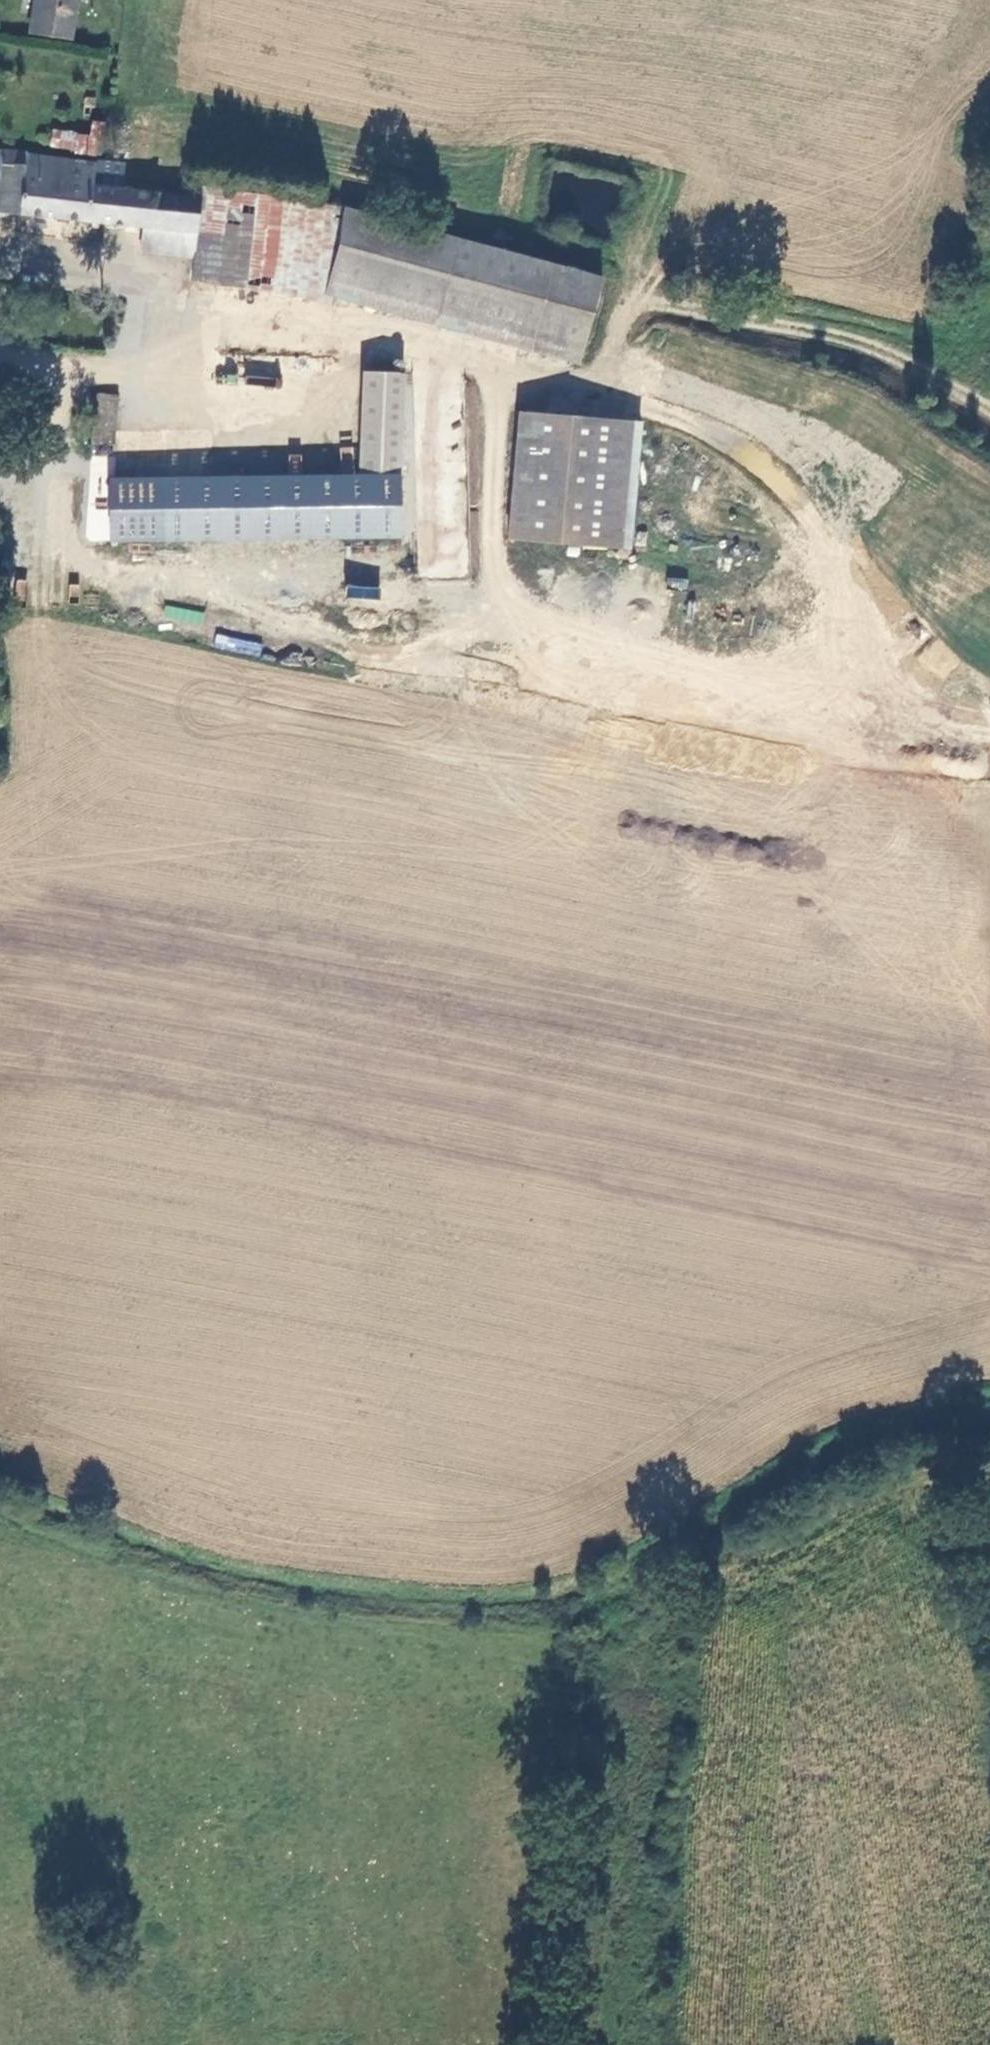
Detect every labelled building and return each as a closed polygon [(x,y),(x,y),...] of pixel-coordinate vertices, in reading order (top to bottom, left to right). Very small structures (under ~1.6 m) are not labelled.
[(37,30),(76,37),(82,0),(42,0),(37,30)] [(106,124),(93,122),(90,137),(53,130),(50,144),(100,154),(106,124)] [(149,229),(201,234),(204,200),(95,189),(98,163),(24,156),(25,152),(6,150),(3,188),(0,215),(149,229)] [(198,260),(197,284),(278,291),(282,204),(204,197),(204,200),(201,234),(198,260)] [(338,274),(589,334),(605,260),(344,201),(342,213),(338,274)] [(336,296),(338,274),(342,213),(282,204),(278,291),(336,296)] [(201,234),(149,229),(146,255),(198,260),(201,234)] [(123,555),(417,532),(413,470),(413,368),(381,368),(381,472),(122,492),(123,555)] [(646,533),(652,407),(530,402),(525,528),(646,533)] [(127,405),(105,404),(102,455),(125,456),(127,405)] [(465,576),(465,527),(418,527),(418,576),(465,576)] [(348,597),(378,598),(378,587),(348,586),(348,597)]
